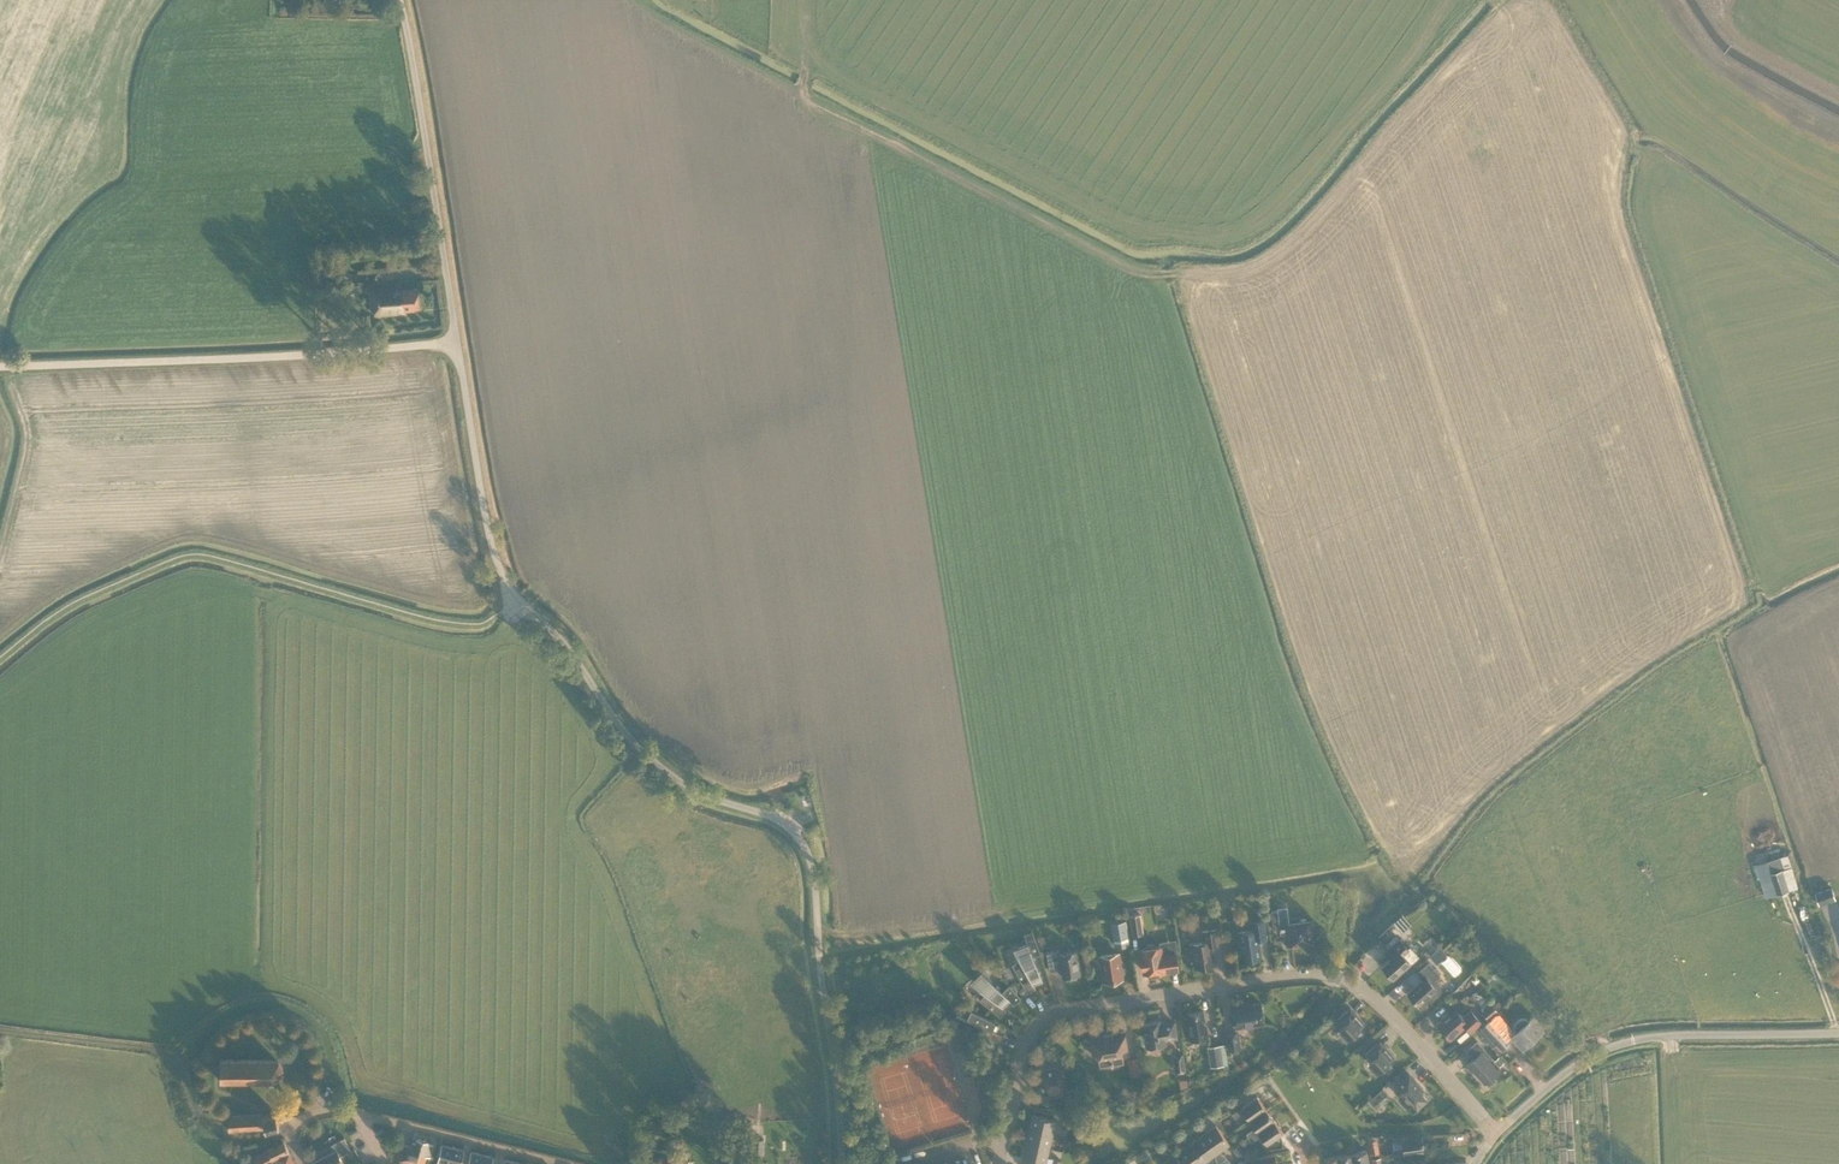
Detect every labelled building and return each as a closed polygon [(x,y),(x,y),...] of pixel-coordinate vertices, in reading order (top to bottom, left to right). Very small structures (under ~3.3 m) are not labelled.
[(342,293),(342,283),(316,285),(317,295),(342,293)] [(399,288),(399,285),(373,288),(376,314),(403,312),(403,310),(420,308),(417,287),(399,288)] [(1790,889),(1779,856),(1765,861),(1769,872),(1770,872),(1777,893),(1790,889)] [(1284,918),(1282,908),(1271,910),(1273,928),(1279,927),(1280,932),(1289,931),(1291,944),(1312,941),(1311,935),(1312,934),(1311,927),(1309,927),(1309,921),(1286,924),(1285,918),(1284,918)] [(1396,919),(1404,929),(1413,922),(1405,912),(1396,919)] [(1143,932),(1140,913),(1129,915),(1132,934),(1143,932)] [(1217,921),(1216,913),(1207,915),(1208,922),(1217,921)] [(1266,937),(1263,919),(1251,921),(1253,929),(1237,931),(1240,948),(1241,948),(1243,959),(1246,958),(1249,960),(1254,960),(1256,957),(1261,956),(1258,938),(1266,937)] [(1129,943),(1125,920),(1110,922),(1114,946),(1129,943)] [(1428,928),(1420,935),(1426,942),(1434,935),(1428,928)] [(1220,943),(1218,929),(1203,931),(1204,938),(1201,941),(1188,943),(1190,957),(1192,957),(1194,966),(1214,963),(1212,944),(1220,943)] [(1392,976),(1409,960),(1411,962),(1419,956),(1410,945),(1407,947),(1399,938),(1385,951),(1390,956),(1381,964),(1392,976)] [(1040,952),(1035,939),(1027,942),(1028,943),(1014,948),(1022,964),(1014,968),(1027,992),(1035,987),(1032,981),(1041,978),(1033,955),(1040,952)] [(1160,945),(1156,945),(1153,943),(1146,944),(1144,947),(1141,948),(1142,958),(1141,958),(1142,966),(1143,966),(1144,971),(1163,968),(1163,971),(1178,969),(1175,951),(1161,953),(1160,945)] [(1447,953),(1440,946),(1429,956),(1436,963),(1447,953)] [(1059,952),(1059,949),(1046,951),(1049,970),(1061,968),(1062,976),(1080,973),(1076,949),(1059,952)] [(1122,977),(1118,952),(1100,955),(1104,979),(1122,977)] [(1440,974),(1428,961),(1416,972),(1422,979),(1407,992),(1418,1004),(1436,988),(1431,982),(1440,974)] [(970,979),(981,988),(985,992),(979,999),(1000,1016),(1006,1008),(1001,1004),(1008,997),(1013,1003),(1020,997),(1009,984),(1002,990),(982,970),(980,969),(970,979)] [(1261,1003),(1261,1002),(1243,1004),(1243,1003),(1231,1005),(1234,1027),(1264,1022),(1262,1011),(1264,1009),(1263,1005),(1261,1003)] [(1497,1010),(1491,1004),(1482,1012),(1488,1018),(1497,1010)] [(1350,1006),(1347,1009),(1336,1019),(1341,1025),(1338,1027),(1348,1037),(1351,1034),(1354,1038),(1362,1031),(1358,1027),(1365,1022),(1350,1006)] [(1463,1017),(1455,1008),(1437,1024),(1449,1038),(1464,1024),(1470,1031),(1481,1021),(1471,1009),(1463,1017)] [(996,1022),(971,1009),(966,1018),(991,1030),(996,1022)] [(1204,1020),(1203,1010),(1187,1012),(1189,1023),(1188,1023),(1190,1039),(1208,1037),(1205,1020),(1204,1020)] [(1489,1019),(1477,1029),(1492,1046),(1496,1043),(1502,1049),(1510,1042),(1509,1041),(1512,1039),(1521,1049),(1527,1044),(1529,1046),(1541,1035),(1539,1032),(1545,1027),(1533,1014),(1528,1019),(1526,1016),(1525,1017),(1523,1017),(1521,1017),(1520,1018),(1518,1018),(1517,1019),(1515,1021),(1514,1022),(1514,1024),(1513,1025),(1513,1027),(1513,1028),(1512,1029),(1514,1031),(1509,1036),(1507,1038),(1497,1028),(1489,1019)] [(1162,1023),(1161,1019),(1143,1022),(1147,1046),(1165,1043),(1164,1037),(1176,1035),(1173,1021),(1162,1023)] [(1333,1025),(1328,1019),(1316,1030),(1321,1035),(1333,1025)] [(1126,1045),(1123,1030),(1090,1035),(1092,1050),(1099,1050),(1101,1062),(1122,1059),(1120,1046),(1126,1045)] [(1240,1047),(1238,1030),(1224,1032),(1227,1049),(1240,1047)] [(1380,1039),(1376,1042),(1365,1052),(1370,1058),(1368,1060),(1377,1070),(1380,1067),(1384,1071),(1391,1064),(1388,1061),(1394,1055),(1380,1039)] [(1490,1054),(1477,1039),(1466,1049),(1473,1057),(1466,1064),(1472,1070),(1473,1069),(1484,1082),(1498,1070),(1486,1057),(1490,1054)] [(1210,1066),(1223,1064),(1228,1063),(1225,1043),(1207,1045),(1210,1066)] [(1185,1069),(1183,1053),(1172,1054),(1175,1071),(1185,1069)] [(1140,1068),(1138,1056),(1129,1057),(1127,1057),(1130,1075),(1140,1073),(1140,1068)] [(279,1060),(272,1058),(220,1059),(220,1080),(271,1079),(271,1080),(272,1080),(272,1079),(278,1078),(283,1073),(283,1065),(279,1060)] [(1062,1089),(1058,1066),(1042,1068),(1044,1086),(1048,1085),(1049,1091),(1062,1089)] [(990,1104),(980,1072),(964,1077),(974,1108),(990,1104)] [(1409,1072),(1406,1075),(1395,1085),(1400,1091),(1397,1093),(1407,1103),(1405,1105),(1411,1112),(1416,1108),(1417,1108),(1428,1099),(1421,1091),(1423,1088),(1414,1078),(1409,1072)] [(1188,1085),(1187,1078),(1179,1079),(1180,1087),(1188,1085)] [(1147,1082),(1149,1098),(1160,1096),(1159,1091),(1154,1091),(1152,1081),(1147,1082)] [(1387,1093),(1382,1087),(1368,1099),(1373,1104),(1387,1093)] [(1075,1096),(1074,1089),(1066,1090),(1067,1098),(1075,1096)] [(1249,1118),(1265,1107),(1257,1095),(1232,1113),(1235,1117),(1243,1111),(1249,1118)] [(991,1115),(989,1107),(981,1109),(983,1117),(991,1115)] [(1274,1119),(1265,1107),(1249,1118),(1255,1126),(1246,1132),(1249,1136),(1274,1119)] [(263,1113),(266,1127),(279,1123),(276,1110),(263,1113)] [(266,1127),(263,1113),(263,1112),(228,1115),(229,1130),(266,1127)] [(1028,1128),(1052,1133),(1055,1119),(1031,1113),(1028,1128)] [(665,1118),(656,1116),(653,1130),(662,1132),(665,1118)] [(1282,1131),(1274,1119),(1249,1136),(1251,1140),(1260,1134),(1266,1142),(1282,1131)] [(1216,1124),(1203,1133),(1222,1159),(1225,1156),(1222,1152),(1221,1152),(1219,1150),(1229,1143),(1216,1124)] [(1025,1142),(1049,1147),(1052,1133),(1028,1128),(1025,1142)] [(1203,1133),(1191,1142),(1204,1161),(1214,1154),(1216,1156),(1215,1157),(1218,1161),(1222,1159),(1203,1133)] [(1392,1148),(1392,1153),(1423,1149),(1421,1134),(1401,1137),(1402,1147),(1392,1148)] [(344,1137),(331,1143),(335,1150),(311,1162),(312,1163),(341,1163),(344,1163),(339,1154),(350,1149),(344,1137)] [(417,1137),(416,1141),(412,1140),(411,1144),(404,1142),(400,1159),(413,1162),(412,1163),(423,1163),(426,1154),(429,1155),(433,1142),(427,1141),(428,1140),(417,1137)] [(763,1138),(753,1137),(751,1155),(762,1156),(763,1138)] [(1379,1151),(1376,1138),(1368,1140),(1370,1152),(1379,1151)] [(289,1151),(284,1140),(263,1150),(265,1153),(254,1158),(253,1155),(243,1159),(245,1163),(262,1163),(289,1151)] [(1025,1142),(1022,1156),(1055,1163),(1060,1163),(1061,1159),(1053,1157),(1047,1156),(1049,1147),(1025,1142)] [(1179,1151),(1188,1163),(1199,1163),(1204,1161),(1191,1142),(1179,1151)] [(1246,1152),(1239,1142),(1233,1147),(1239,1156),(1241,1154),(1246,1152)] [(453,1146),(442,1143),(437,1163),(441,1163),(448,1163),(453,1146)] [(448,1163),(460,1163),(463,1148),(453,1146),(448,1163)] [(1354,1163),(1369,1163),(1366,1149),(1351,1152),(1354,1163)] [(1425,1163),(1423,1149),(1392,1153),(1393,1158),(1403,1156),(1404,1163),(1420,1163),(1425,1163)] [(482,1153),(471,1150),(468,1163),(479,1163),(482,1153)] [(289,1151),(262,1163),(296,1163),(289,1151)] [(1179,1151),(1167,1159),(1170,1163),(1188,1163),(1179,1151)] [(1274,1152),(1244,1158),(1245,1163),(1256,1161),(1256,1163),(1277,1163),(1274,1152)] [(1337,1155),(1339,1163),(1354,1163),(1351,1152),(1337,1155)] [(479,1163),(491,1163),(493,1155),(482,1153),(479,1163)] [(1337,1155),(1323,1157),(1324,1163),(1339,1163),(1337,1155)] [(1380,1156),(1372,1158),(1373,1163),(1381,1163),(1380,1156)]
